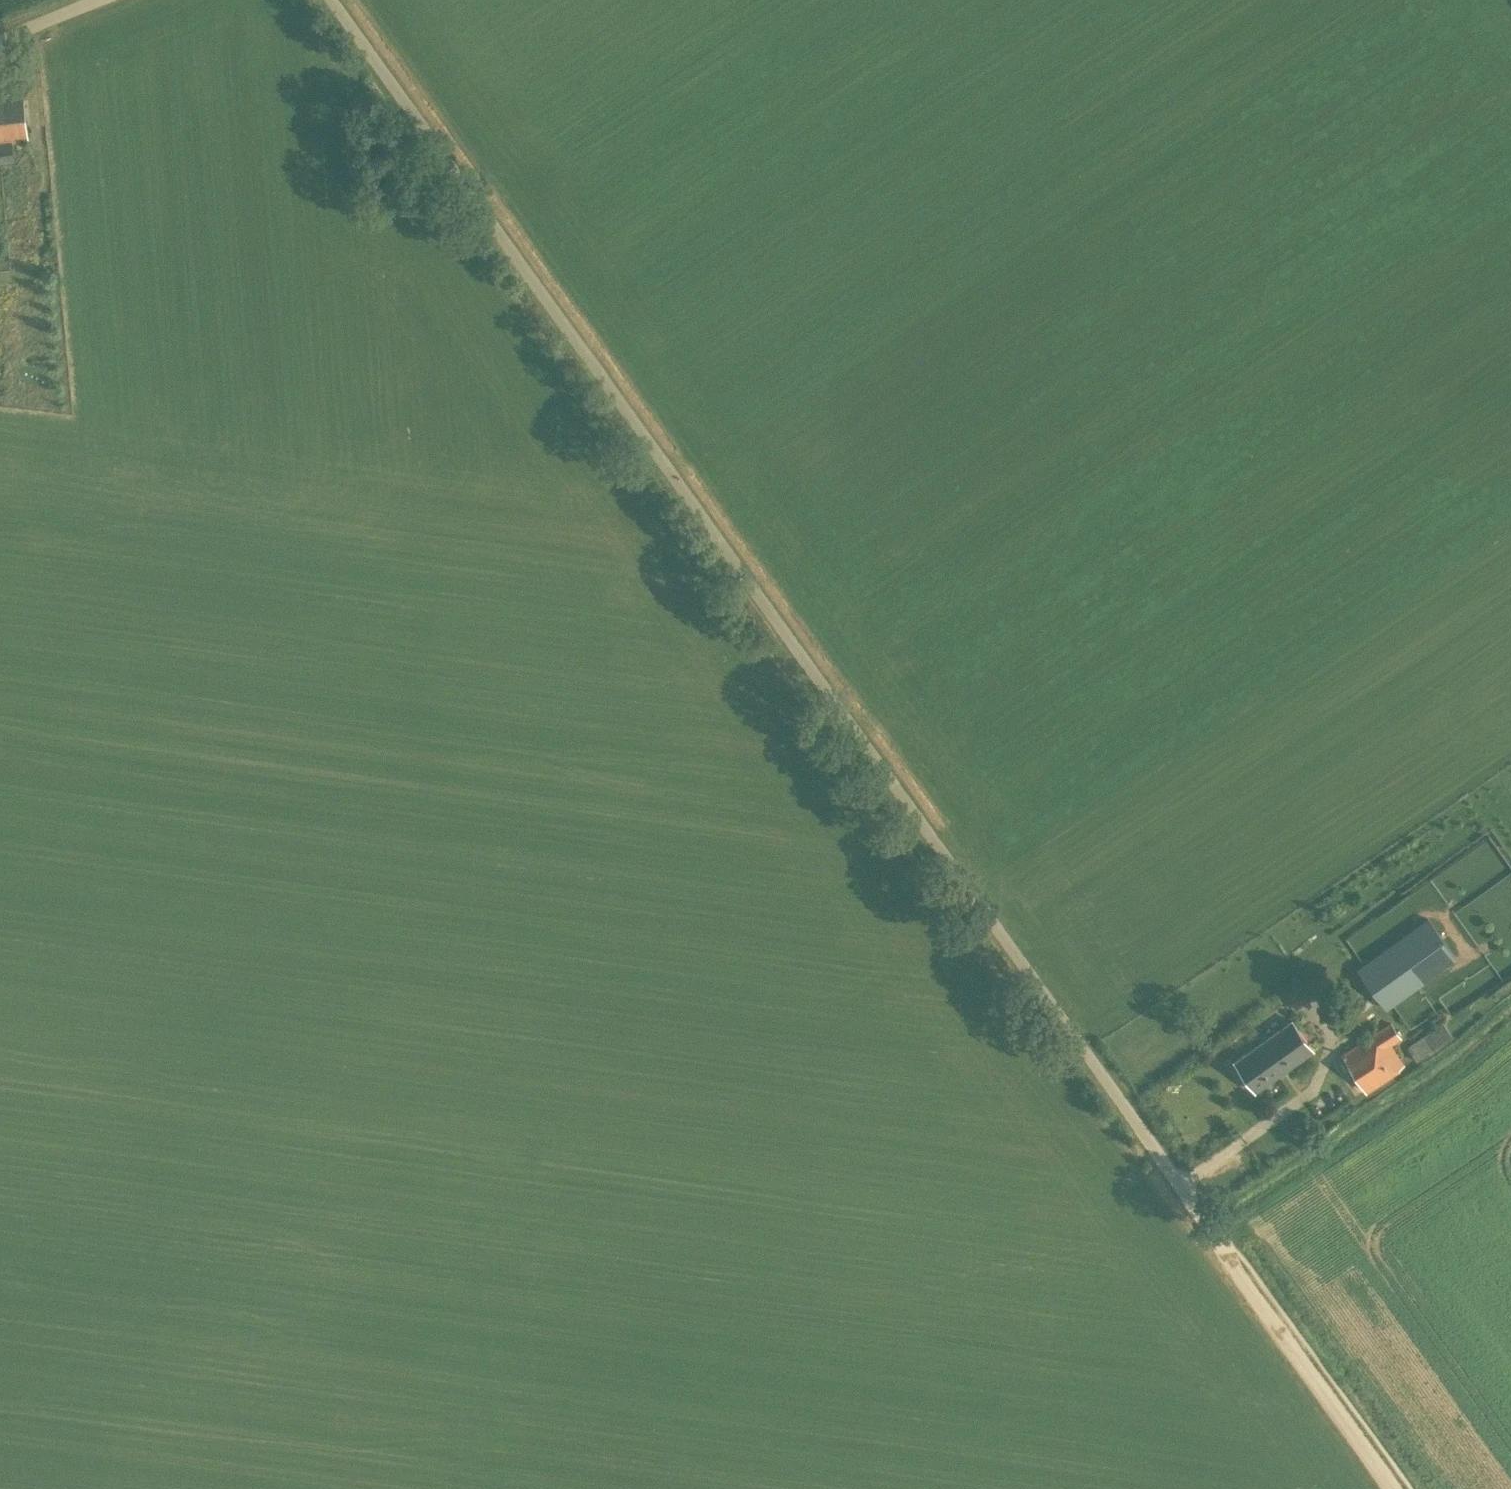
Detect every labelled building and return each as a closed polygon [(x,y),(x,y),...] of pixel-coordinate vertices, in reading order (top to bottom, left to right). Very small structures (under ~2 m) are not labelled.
[(14,161),(14,142),(29,140),(23,91),(22,80),(0,83),(0,162),(14,161)] [(391,167),(387,160),(382,164),(386,170),(391,167)] [(1456,958),(1428,918),(1358,967),(1387,1007),(1456,958)] [(1235,1061),(1256,1090),(1313,1049),(1292,1020),(1235,1061)] [(1405,1064),(1392,1045),(1402,1037),(1391,1021),(1342,1053),(1366,1091),(1399,1069),(1405,1064)] [(1406,1046),(1416,1060),(1452,1035),(1442,1021),(1406,1046)]
